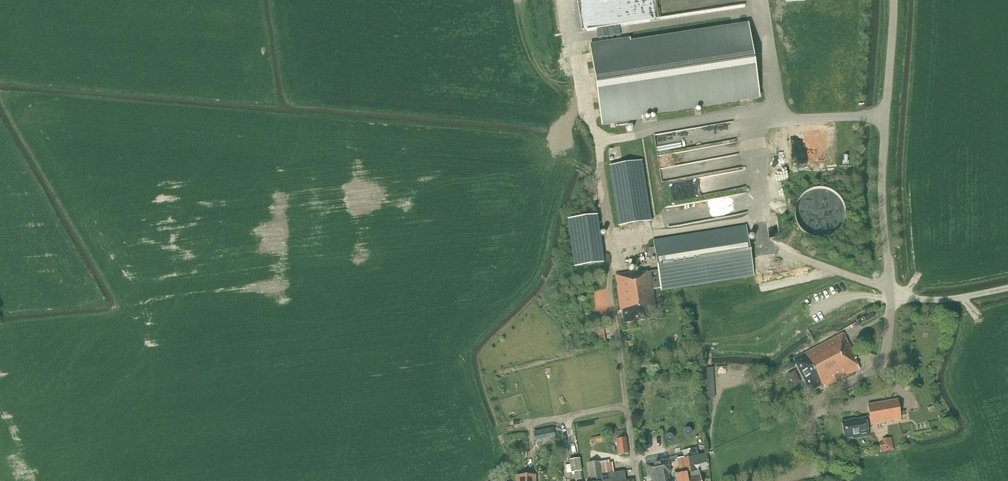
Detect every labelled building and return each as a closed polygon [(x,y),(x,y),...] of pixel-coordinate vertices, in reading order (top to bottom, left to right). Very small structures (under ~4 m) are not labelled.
[(589,47),(601,126),(641,120),(640,116),(758,98),(747,27),(629,45),(629,40),(589,47)] [(619,225),(651,221),(642,161),(610,166),(619,225)] [(575,265),(603,262),(596,214),(568,218),(575,265)] [(656,257),(658,271),(640,274),(640,271),(615,275),(621,311),(623,311),(624,323),(657,318),(656,307),(655,308),(654,303),(655,302),(653,289),(661,288),(661,290),(753,276),(746,226),(653,240),(654,247),(656,257)] [(594,344),(605,342),(603,327),(591,329),(594,344)] [(856,358),(843,333),(793,360),(810,392),(824,384),(825,387),(859,369),(854,359),(856,358)] [(866,424),(871,423),(871,424),(901,419),(898,399),(867,405),(870,418),(865,419),(865,418),(841,422),(844,439),(852,438),(852,439),(868,436),(866,424)] [(546,429),(534,432),(535,441),(535,439),(548,436),(546,429)] [(891,438),(885,439),(887,446),(880,447),(881,453),(894,451),(891,438)] [(626,439),(615,440),(618,456),(628,454),(626,439)] [(698,455),(697,448),(688,450),(690,457),(698,455)] [(681,475),(676,476),(677,480),(689,480),(684,459),(684,457),(678,459),(681,475)] [(689,480),(700,480),(699,471),(693,472),(690,458),(684,459),(689,480)] [(571,473),(573,473),(574,480),(581,479),(580,472),(582,471),(579,459),(569,461),(571,473)] [(670,473),(669,465),(668,460),(645,465),(646,470),(648,478),(650,477),(651,480),(670,480),(668,473),(670,473)] [(601,475),(607,474),(614,473),(612,463),(609,464),(609,461),(600,462),(600,465),(599,465),(599,463),(589,464),(591,480),(602,480),(601,475)] [(625,471),(614,473),(607,474),(608,480),(626,480),(625,471)]
